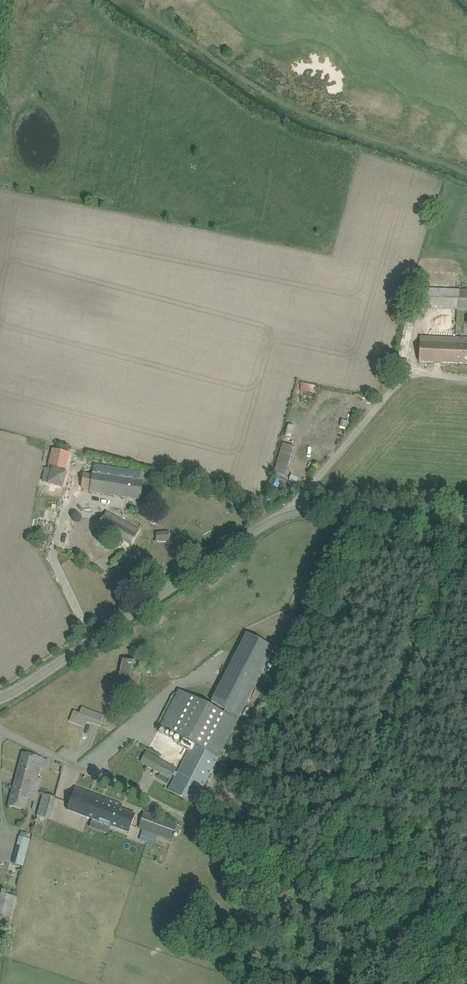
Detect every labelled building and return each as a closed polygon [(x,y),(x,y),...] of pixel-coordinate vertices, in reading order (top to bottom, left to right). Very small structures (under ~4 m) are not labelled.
[(466,309),(466,290),(422,289),(421,308),(466,309)] [(419,362),(455,363),(456,338),(420,337),(419,362)] [(455,363),(466,364),(466,338),(456,338),(455,363)] [(314,391),(315,386),(297,382),(296,388),(301,389),(301,391),(306,392),(307,390),(314,391)] [(49,464),(45,483),(62,487),(65,473),(63,473),(64,469),(65,469),(69,454),(55,450),(52,465),(49,464)] [(282,450),(273,478),(285,482),(293,453),(282,450)] [(91,489),(90,491),(137,499),(141,473),(94,466),(93,474),(83,473),(81,488),(91,489)] [(107,511),(104,516),(98,527),(130,545),(138,530),(124,522),(125,521),(107,511)] [(213,585),(220,580),(216,575),(209,580),(213,585)] [(240,717),(275,649),(247,634),(211,702),(240,717)] [(116,691),(136,696),(143,664),(123,659),(116,691)] [(179,690),(160,727),(181,738),(178,745),(189,751),(173,782),(169,791),(194,804),(199,795),(238,721),(212,707),(179,690)] [(78,718),(94,723),(99,726),(103,716),(82,708),(78,718)] [(140,762),(171,779),(177,769),(146,751),(140,762)] [(23,753),(15,780),(23,782),(21,790),(37,794),(41,779),(38,779),(43,759),(23,753)] [(23,782),(15,780),(8,806),(24,810),(27,799),(35,801),(37,794),(21,790),(23,782)] [(67,810),(129,833),(135,815),(120,810),(122,805),(75,787),(72,797),(67,810)] [(36,816),(49,820),(55,797),(42,794),(36,816)] [(144,812),(141,822),(139,828),(143,830),(139,840),(147,843),(151,833),(172,840),(177,824),(144,812)] [(12,863),(23,866),(30,840),(19,838),(12,863)] [(2,958),(15,896),(6,894),(6,891),(2,890),(2,893),(0,893),(0,957),(2,958)]
